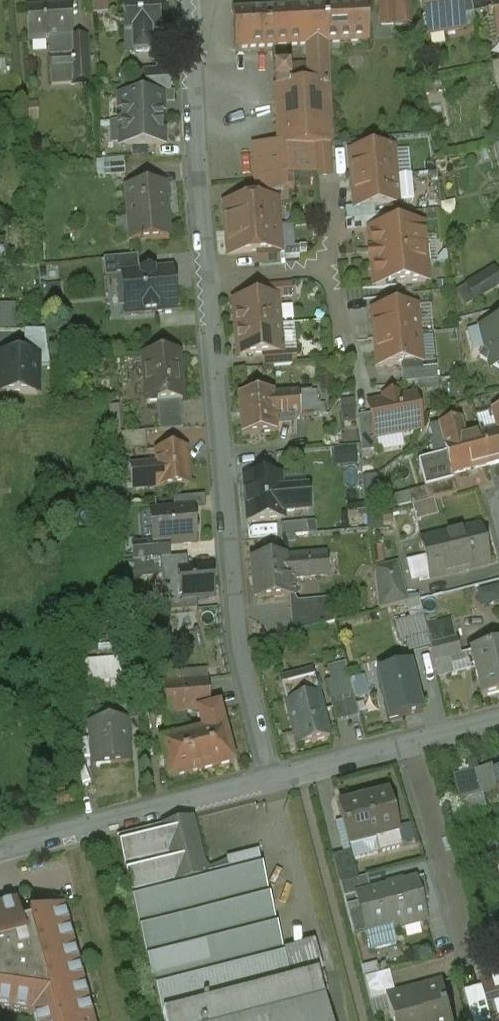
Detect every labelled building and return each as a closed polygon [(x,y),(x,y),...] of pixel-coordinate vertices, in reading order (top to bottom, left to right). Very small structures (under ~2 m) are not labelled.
[(93,11),(107,11),(107,0),(93,0),(93,11)] [(379,15),(393,15),(393,27),(412,26),(409,0),(379,0),(379,15)] [(423,11),(425,11),(426,15),(423,18),(424,26),(428,27),(428,30),(441,28),(442,33),(464,29),(462,16),(459,0),(421,0),(423,11)] [(462,16),(473,14),(471,0),(459,0),(462,16)] [(489,2),(496,38),(498,38),(498,0),(489,2)] [(157,3),(124,4),(127,52),(160,50),(157,3)] [(365,3),(323,6),(325,45),(326,45),(367,43),(365,3)] [(323,6),(232,11),(235,50),(307,46),(325,45),(323,6)] [(68,8),(28,10),(30,42),(71,40),(68,8)] [(287,73),(274,74),(278,143),(278,147),(313,144),(331,144),(326,45),(325,45),(307,46),(308,74),(287,75),(287,73)] [(72,56),(49,57),(50,71),(62,70),(63,80),(73,79),(72,56)] [(169,70),(144,71),(145,91),(170,90),(169,70)] [(490,72),(465,76),(466,85),(492,82),(490,72)] [(439,78),(424,82),(427,94),(426,90),(436,88),(437,92),(442,90),(439,78)] [(154,103),(154,96),(121,97),(122,122),(161,121),(160,103),(154,103)] [(19,109),(4,110),(5,124),(20,123),(19,109)] [(161,121),(122,122),(122,145),(161,144),(161,121)] [(278,147),(278,143),(252,144),(254,179),(281,176),(316,173),(313,144),(278,147)] [(393,148),(350,152),(353,180),(395,176),(393,148)] [(281,176),(254,179),(255,193),(283,190),(281,176)] [(395,176),(353,180),(355,207),(398,203),(395,176)] [(165,184),(127,187),(131,242),(169,239),(165,184)] [(274,201),(226,205),(228,229),(277,225),(274,201)] [(277,225),(228,229),(230,254),(279,250),(277,225)] [(422,225),(370,230),(372,251),(368,252),(369,265),(373,265),(375,286),(427,281),(422,225)] [(299,247),(284,248),(284,257),(300,256),(299,247)] [(138,257),(104,260),(105,278),(123,276),(139,274),(138,257)] [(498,291),(498,269),(465,283),(473,301),(498,291)] [(139,274),(123,276),(127,315),(175,311),(171,272),(139,274)] [(292,284),(256,287),(257,299),(276,298),(292,296),(292,284)] [(257,299),(234,302),(236,329),(279,325),(276,298),(257,299)] [(19,306),(0,305),(0,326),(18,326),(19,306)] [(415,308),(373,312),(376,339),(418,335),(415,308)] [(480,328),(485,350),(480,358),(498,369),(498,323),(480,328)] [(279,325),(236,329),(239,356),(281,352),(279,325)] [(418,335),(376,339),(378,366),(421,362),(418,335)] [(179,353),(143,356),(147,404),(157,403),(181,401),(183,400),(182,399),(181,399),(178,372),(180,372),(179,353)] [(0,357),(0,375),(6,375),(6,393),(36,393),(36,357),(0,357)] [(309,391),(298,392),(300,407),(311,406),(309,391)] [(298,392),(273,395),(276,419),(300,417),(300,407),(298,392)] [(273,393),(239,396),(242,436),(277,433),(276,419),(273,395),(273,393)] [(398,396),(383,399),(384,402),(369,405),(375,438),(421,430),(414,396),(399,399),(398,396)] [(181,401),(157,403),(160,431),(183,429),(181,401)] [(460,421),(439,426),(444,446),(465,440),(460,421)] [(480,436),(489,466),(498,464),(498,431),(497,432),(480,436)] [(145,432),(112,435),(113,451),(147,448),(145,432)] [(444,446),(446,455),(452,476),(453,476),(489,466),(480,436),(465,440),(444,446)] [(187,449),(156,451),(157,470),(139,472),(141,489),(159,487),(159,488),(190,486),(187,449)] [(446,455),(418,463),(425,489),(453,482),(454,482),(453,476),(452,476),(446,455)] [(280,478),(246,480),(249,520),(283,517),(283,512),(281,492),(280,478)] [(453,482),(425,489),(428,503),(457,495),(454,482),(453,482)] [(307,489),(281,492),(283,512),(309,509),(307,492),(307,489)] [(425,489),(409,494),(412,507),(428,503),(425,489)] [(315,492),(307,492),(309,509),(316,508),(315,492)] [(192,510),(152,513),(154,543),(154,547),(168,546),(195,544),(192,510)] [(308,523),(282,526),(283,537),(309,535),(308,523)] [(480,529),(422,543),(431,580),(489,566),(480,529)] [(168,546),(154,547),(154,543),(132,545),(135,563),(160,560),(169,560),(168,546)] [(169,560),(160,560),(162,572),(188,570),(187,558),(169,560)] [(287,558),(253,561),(256,601),(295,597),(294,579),(310,578),(308,560),(294,561),(294,558),(287,558)] [(319,559),(308,560),(310,578),(321,577),(319,559)] [(135,563),(123,564),(124,577),(162,574),(162,572),(160,560),(135,563)] [(188,570),(162,572),(162,574),(166,613),(198,610),(197,602),(214,600),(211,566),(208,566),(209,569),(188,570)] [(395,568),(375,573),(379,610),(405,604),(395,568)] [(323,605),(291,608),(293,634),(325,626),(323,605)] [(471,653),(483,698),(498,694),(498,646),(471,653)] [(129,676),(128,656),(86,659),(88,683),(113,681),(114,695),(137,693),(136,676),(129,676)] [(411,665),(377,674),(389,722),(424,713),(411,665)] [(346,666),(328,671),(331,682),(326,684),(330,702),(331,701),(336,722),(359,716),(346,666)] [(313,672),(280,680),(286,704),(319,696),(313,672)] [(200,681),(182,683),(185,713),(202,711),(200,681)] [(182,683),(165,684),(168,715),(185,713),(182,683)] [(319,696),(286,704),(297,747),(330,739),(319,696)] [(126,721),(89,725),(93,767),(130,764),(126,721)] [(222,726),(211,729),(212,732),(192,737),(201,771),(233,763),(224,729),(223,729),(222,726)] [(192,737),(173,742),(172,739),(161,741),(162,745),(161,745),(170,779),(201,771),(192,737)] [(497,777),(495,768),(456,777),(462,801),(498,792),(498,776),(497,777)] [(388,795),(338,808),(348,844),(375,837),(375,840),(399,834),(388,795)] [(227,861),(229,869),(207,875),(193,819),(118,838),(125,868),(124,869),(153,986),(154,986),(162,1014),(161,1014),(162,1016),(163,1016),(164,1020),(236,1020),(297,1005),(291,982),(258,853),(227,861)] [(351,852),(333,857),(340,885),(358,880),(351,852)] [(358,880),(340,885),(344,899),(355,896),(355,895),(370,891),(367,877),(358,880)] [(370,891),(355,895),(355,896),(365,934),(392,927),(395,927),(394,923),(426,914),(417,879),(370,891)] [(355,896),(344,899),(353,937),(365,934),(355,896)] [(0,908),(0,1010),(32,1015),(33,1020),(90,1020),(88,1013),(91,1012),(86,993),(83,994),(78,976),(81,975),(76,956),(73,957),(68,939),(71,938),(66,919),(63,919),(61,911),(64,910),(64,908),(29,917),(30,922),(22,924),(17,904),(0,908)] [(392,927),(365,934),(370,952),(397,944),(392,927)] [(389,973),(364,979),(371,1002),(386,998),(395,996),(389,973)] [(236,1020),(330,1020),(318,975),(291,982),(297,1005),(236,1020)] [(483,984),(493,1020),(498,1020),(498,979),(483,984)] [(386,998),(392,1020),(454,1020),(444,984),(395,996),(386,998)]
